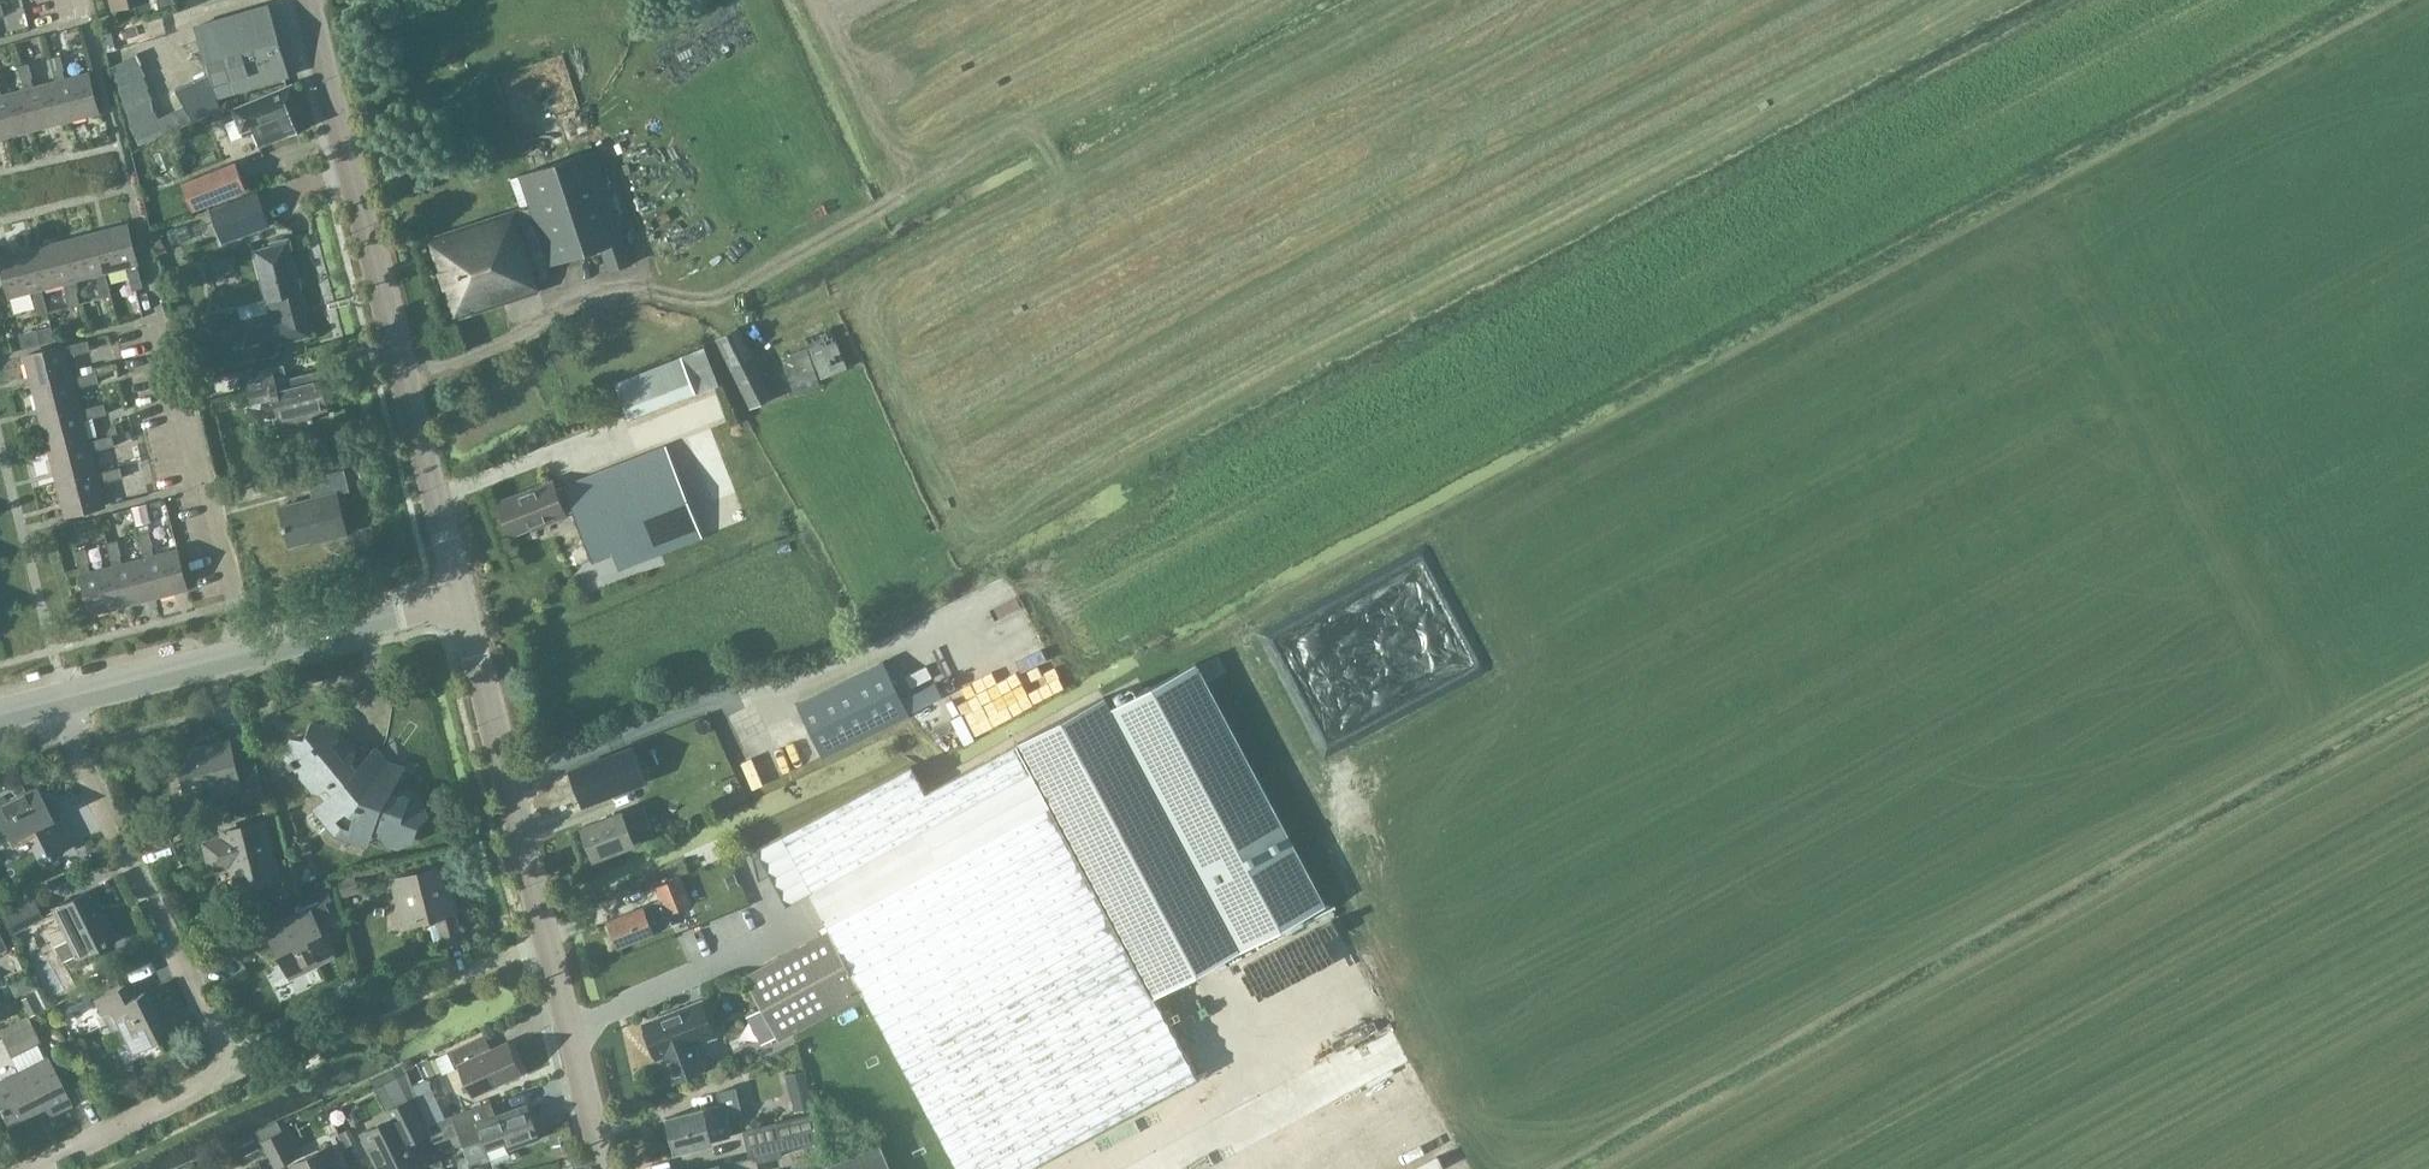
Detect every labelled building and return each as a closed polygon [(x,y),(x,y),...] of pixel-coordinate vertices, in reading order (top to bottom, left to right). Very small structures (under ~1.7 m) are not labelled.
[(210,73),(217,97),(289,76),(268,5),(196,26),(210,73)] [(101,58),(113,99),(142,90),(130,49),(101,58)] [(49,57),(55,81),(65,120),(98,112),(87,72),(65,78),(59,54),(49,57)] [(65,120),(55,81),(34,86),(28,62),(18,65),(24,89),(34,128),(65,120)] [(259,147),(308,127),(310,126),(309,125),(292,86),(292,84),(290,85),(232,109),(236,118),(243,135),(243,136),(253,132),(259,147)] [(24,89),(2,94),(0,85),(0,129),(2,137),(34,128),(24,89)] [(136,141),(162,129),(147,97),(121,109),(136,141)] [(558,110),(561,134),(582,132),(580,108),(558,110)] [(608,271),(633,264),(630,252),(595,149),(518,174),(519,175),(511,178),(521,207),(517,208),(516,207),(424,238),(452,320),(540,292),(532,270),(549,263),(550,266),(601,250),(608,271)] [(192,210),(245,189),(235,162),(181,183),(192,210)] [(208,208),(221,244),(271,226),(257,189),(208,208)] [(183,215),(157,224),(162,235),(187,227),(183,215)] [(95,233),(106,272),(126,266),(132,289),(141,287),(135,264),(137,263),(127,224),(95,233)] [(111,294),(106,272),(95,233),(63,241),(73,280),(95,274),(101,297),(111,294)] [(253,250),(259,275),(268,312),(210,326),(218,358),(309,336),(293,270),(295,270),(290,250),(292,249),(289,237),(269,242),(270,245),(253,250)] [(79,303),(73,280),(63,241),(30,250),(40,289),(63,283),(69,306),(79,303)] [(40,289),(30,250),(0,257),(0,265),(9,297),(31,291),(37,314),(46,312),(40,289)] [(20,349),(52,344),(48,324),(17,329),(20,349)] [(750,408),(773,396),(739,327),(715,339),(750,408)] [(804,339),(811,354),(822,377),(847,366),(830,328),(804,339)] [(65,357),(89,351),(86,341),(62,347),(62,346),(23,356),(32,388),(71,378),(65,357)] [(796,396),(822,385),(806,347),(781,357),(796,396)] [(629,418),(696,391),(682,355),(615,382),(629,418)] [(280,426),(282,425),(285,438),(313,431),(311,418),(328,413),(318,371),(287,379),(283,364),(240,375),(244,392),(248,391),(251,402),(272,397),(280,426)] [(40,420),(79,409),(73,389),(97,383),(95,372),(71,378),(32,388),(40,420)] [(48,452),(87,442),(82,420),(106,414),(103,403),(79,409),(40,420),(48,452)] [(57,484),(95,474),(90,453),(114,446),(111,435),(87,442),(48,452),(57,484)] [(702,536),(666,445),(556,488),(553,480),(498,502),(512,536),(547,522),(547,524),(567,516),(565,511),(572,509),(593,561),(612,553),(619,569),(702,536)] [(95,474),(57,484),(65,516),(104,506),(98,484),(122,478),(119,467),(95,474)] [(336,494),(348,491),(343,470),(308,479),(313,499),(279,507),(289,546),(322,538),(323,540),(346,534),(336,494)] [(154,496),(126,506),(135,529),(162,520),(154,496)] [(139,534),(144,557),(155,597),(187,589),(176,549),(154,555),(149,532),(139,534)] [(155,597),(144,557),(123,562),(118,540),(107,542),(113,565),(123,605),(155,597)] [(123,605),(113,565),(92,571),(86,548),(75,551),(81,574),(79,574),(90,614),(123,605)] [(823,757),(910,714),(884,660),(796,703),(823,757)] [(1207,683),(1198,666),(1197,663),(1112,709),(1109,710),(1102,697),(1019,741),(1042,784),(1052,803),(1119,927),(1133,954),(1155,996),(1240,950),(1326,905),(1207,683)] [(388,784),(365,767),(358,773),(348,761),(352,750),(335,730),(337,726),(311,723),(305,741),(290,740),(284,757),(288,762),(286,764),(291,769),(293,767),(312,790),(319,792),(326,800),(305,817),(318,832),(333,819),(340,827),(368,837),(370,832),(381,836),(386,844),(397,848),(412,840),(418,823),(426,815),(418,796),(407,792),(400,798),(385,793),(388,784)] [(811,733),(785,741),(790,760),(816,753),(811,733)] [(177,754),(188,798),(231,787),(235,806),(264,799),(253,756),(241,759),(242,764),(233,766),(225,734),(208,738),(210,745),(177,754)] [(582,806),(645,782),(644,779),(665,771),(657,750),(638,758),(633,746),(581,766),(568,771),(582,806)] [(787,904),(809,892),(924,831),(936,824),(941,822),(936,813),(930,801),(911,766),(757,848),(781,893),(787,904)] [(73,844),(54,809),(47,813),(33,788),(0,805),(0,829),(10,848),(33,835),(46,859),(73,844)] [(809,892),(830,930),(864,994),(958,1168),(1026,1168),(1197,1077),(1155,996),(1133,954),(1119,927),(1052,803),(958,854),(941,822),(936,824),(924,831),(809,892)] [(623,811),(580,828),(592,859),(635,842),(631,832),(651,825),(644,806),(624,814),(623,811)] [(243,887),(260,883),(262,893),(292,885),(285,858),(272,861),(262,822),(228,830),(230,837),(204,843),(210,869),(236,862),(243,887)] [(404,924),(437,915),(444,945),(462,940),(442,867),(392,880),(404,924)] [(618,948),(655,933),(673,925),(668,914),(693,904),(681,875),(655,887),(659,900),(644,905),(607,920),(618,948)] [(333,916),(331,912),(325,903),(331,900),(324,885),(287,904),(293,916),(266,930),(290,977),(331,956),(315,925),(333,916)] [(88,891),(52,909),(67,939),(53,946),(61,962),(75,955),(75,956),(111,938),(88,891)] [(10,934),(40,919),(31,901),(1,916),(10,934)] [(864,994),(830,930),(744,976),(779,1040),(864,994)] [(131,1053),(164,1035),(142,993),(130,999),(123,985),(93,1000),(100,1015),(109,1010),(131,1053)] [(672,1081),(703,1070),(693,1044),(714,1036),(700,1001),(642,1023),(644,1028),(642,1032),(644,1038),(648,1040),(656,1059),(663,1056),(672,1081)] [(1181,1030),(1204,1020),(1196,1003),(1173,1014),(1181,1030)] [(0,1029),(0,1035),(2,1039),(10,1055),(39,1040),(32,1025),(28,1016),(0,1029)] [(473,1095),(518,1074),(505,1045),(492,1051),(485,1035),(448,1052),(455,1069),(460,1066),(473,1095)] [(70,1103),(47,1058),(0,1082),(0,1117),(3,1123),(41,1104),(47,1115),(70,1103)] [(1206,1168),(1465,1168),(1408,1061),(1206,1168)] [(362,1134),(379,1168),(413,1168),(419,1166),(425,1163),(419,1150),(415,1143),(430,1134),(427,1124),(420,1106),(416,1095),(405,1065),(371,1080),(385,1109),(386,1111),(390,1120),(362,1134)] [(794,1108),(812,1102),(801,1067),(783,1073),(794,1108)] [(727,1118),(742,1114),(736,1087),(717,1092),(720,1105),(705,1109),(704,1107),(665,1117),(674,1152),(714,1143),(709,1125),(728,1121),(727,1118)] [(420,1106),(427,1124),(445,1118),(436,1100),(420,1106)] [(497,1116),(491,1101),(452,1115),(463,1146),(484,1139),(492,1162),(510,1155),(508,1149),(539,1137),(527,1105),(497,1116)] [(784,1120),(743,1130),(749,1157),(721,1165),(720,1163),(696,1168),(760,1168),(758,1162),(783,1156),(782,1151),(822,1141),(821,1139),(814,1112),(811,1113),(798,1116),(784,1120)] [(276,1167),(296,1157),(283,1130),(263,1141),(276,1167)] [(327,1147),(292,1165),(294,1168),(338,1168),(327,1147)]
